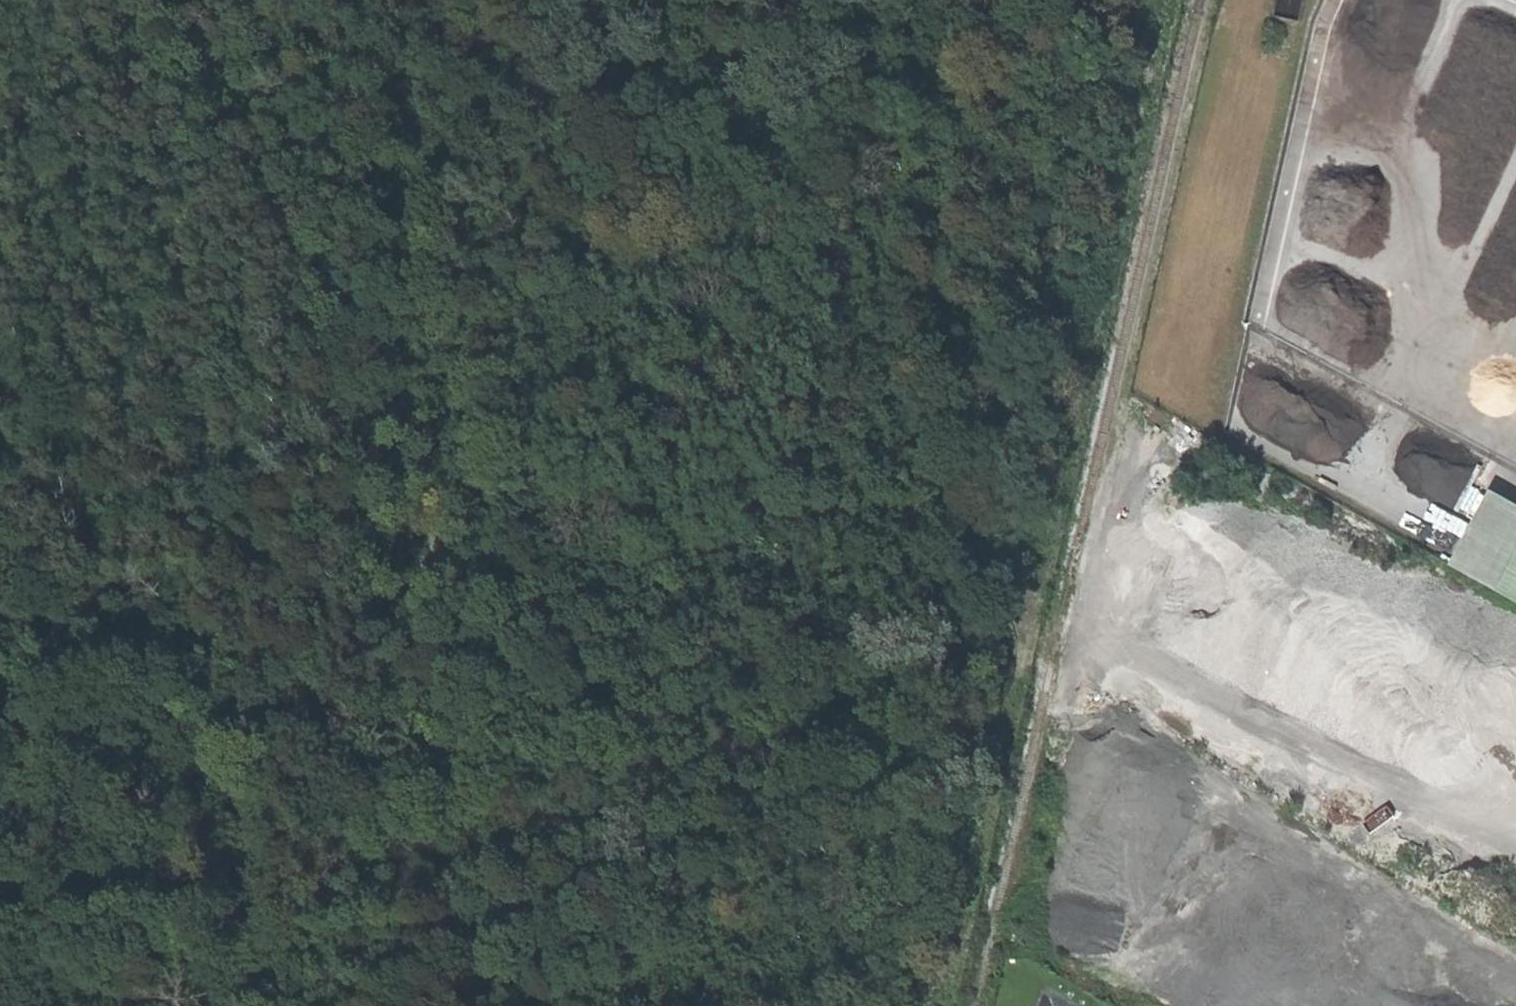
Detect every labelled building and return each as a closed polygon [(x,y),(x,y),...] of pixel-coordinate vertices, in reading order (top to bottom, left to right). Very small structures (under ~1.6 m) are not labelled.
[(1487,582),(1515,530),(1515,509),(1483,491),(1446,560),(1487,582)] [(1515,598),(1515,530),(1487,582),(1515,598)]
